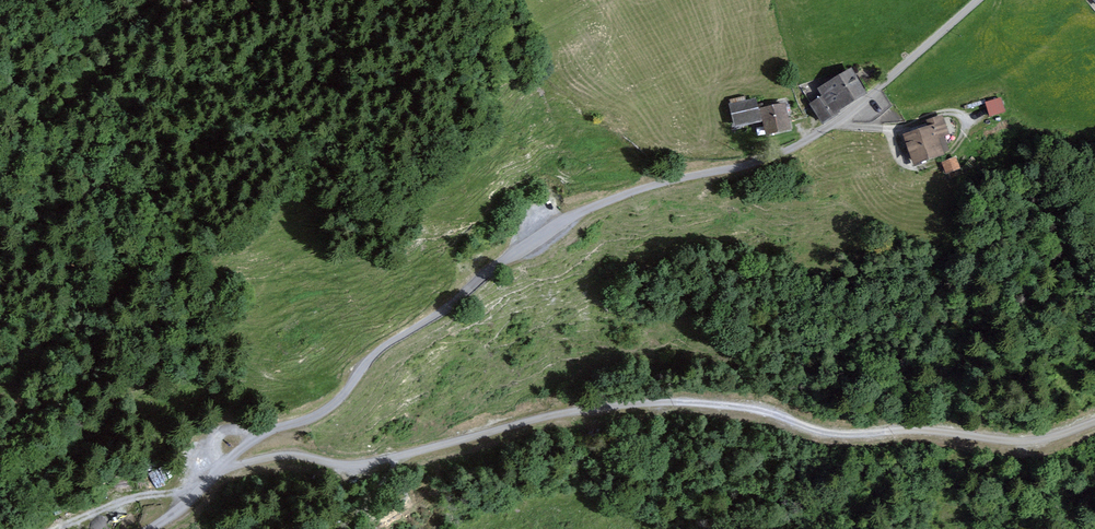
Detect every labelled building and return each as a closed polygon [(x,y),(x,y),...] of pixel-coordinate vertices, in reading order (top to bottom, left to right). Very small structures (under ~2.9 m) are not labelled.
[(823,96),(809,104),(823,125),(841,114),(840,112),(868,94),(852,68),(819,89),(823,96)] [(1002,97),(985,102),(990,117),(1006,112),(1002,97)] [(757,99),(729,104),(734,128),(763,122),(759,104),(758,104),(757,99)] [(763,103),(759,104),(763,122),(765,135),(791,130),(786,103),(764,107),(763,103)] [(928,126),(903,135),(914,167),(946,156),(940,138),(951,135),(944,115),(926,121),(928,126)] [(956,157),(941,162),(946,175),(960,170),(956,157)]
